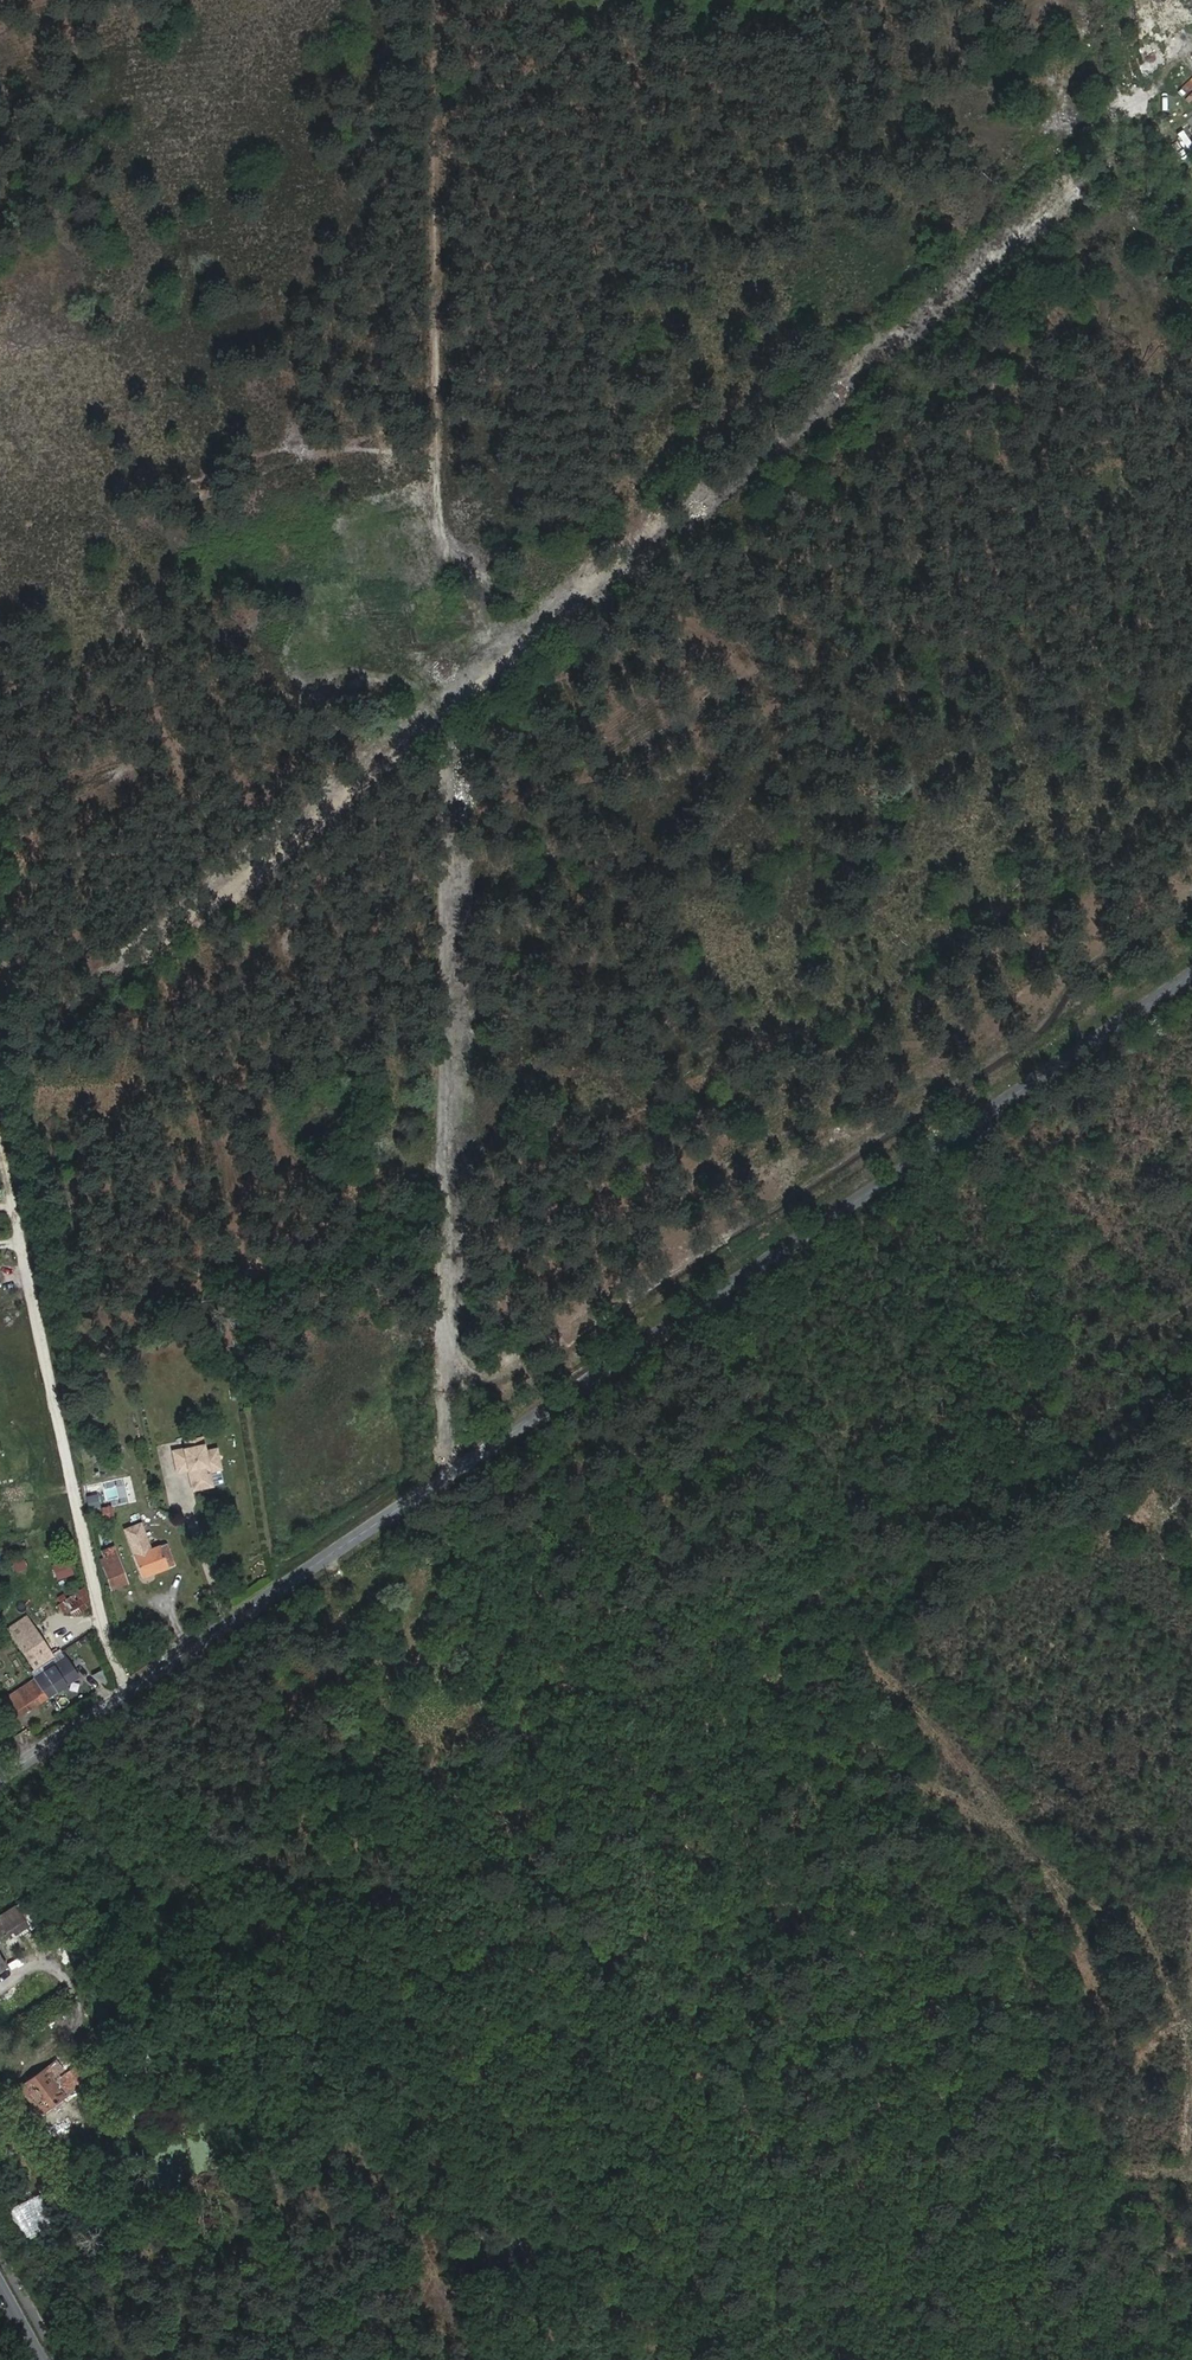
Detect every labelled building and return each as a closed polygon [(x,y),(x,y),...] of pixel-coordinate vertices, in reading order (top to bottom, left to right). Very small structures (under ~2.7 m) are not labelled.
[(1179,89),(1188,100),(1191,96),(1183,85),(1179,89)] [(1188,100),(1179,89),(1167,99),(1176,110),(1188,100)] [(202,1445),(172,1453),(177,1473),(187,1471),(192,1491),(216,1485),(213,1473),(222,1471),(216,1447),(202,1445)] [(109,1505),(98,1507),(100,1520),(112,1518),(109,1505)] [(129,1547),(141,1577),(168,1565),(160,1544),(146,1550),(142,1542),(129,1547)] [(123,1583),(107,1548),(97,1552),(100,1559),(96,1561),(108,1589),(123,1583)] [(35,1576),(39,1588),(66,1576),(61,1564),(35,1576)] [(83,1606),(78,1586),(51,1604),(57,1614),(62,1610),(66,1617),(83,1606)] [(22,1619),(3,1632),(29,1670),(48,1658),(22,1619)] [(48,1658),(29,1670),(26,1673),(30,1678),(60,1658),(56,1653),(48,1658)] [(30,1678),(44,1698),(74,1677),(60,1658),(30,1678)] [(44,1698),(30,1678),(0,1700),(0,1701),(13,1720),(44,1698)] [(0,1917),(0,1925),(5,1932),(10,1939),(27,1928),(13,1908),(0,1917)] [(20,2086),(39,2113),(74,2089),(84,2082),(74,2068),(60,2077),(55,2080),(53,2078),(58,2074),(62,2071),(56,2062),(20,2086)] [(40,2195),(14,2208),(28,2237),(54,2224),(40,2195)]
